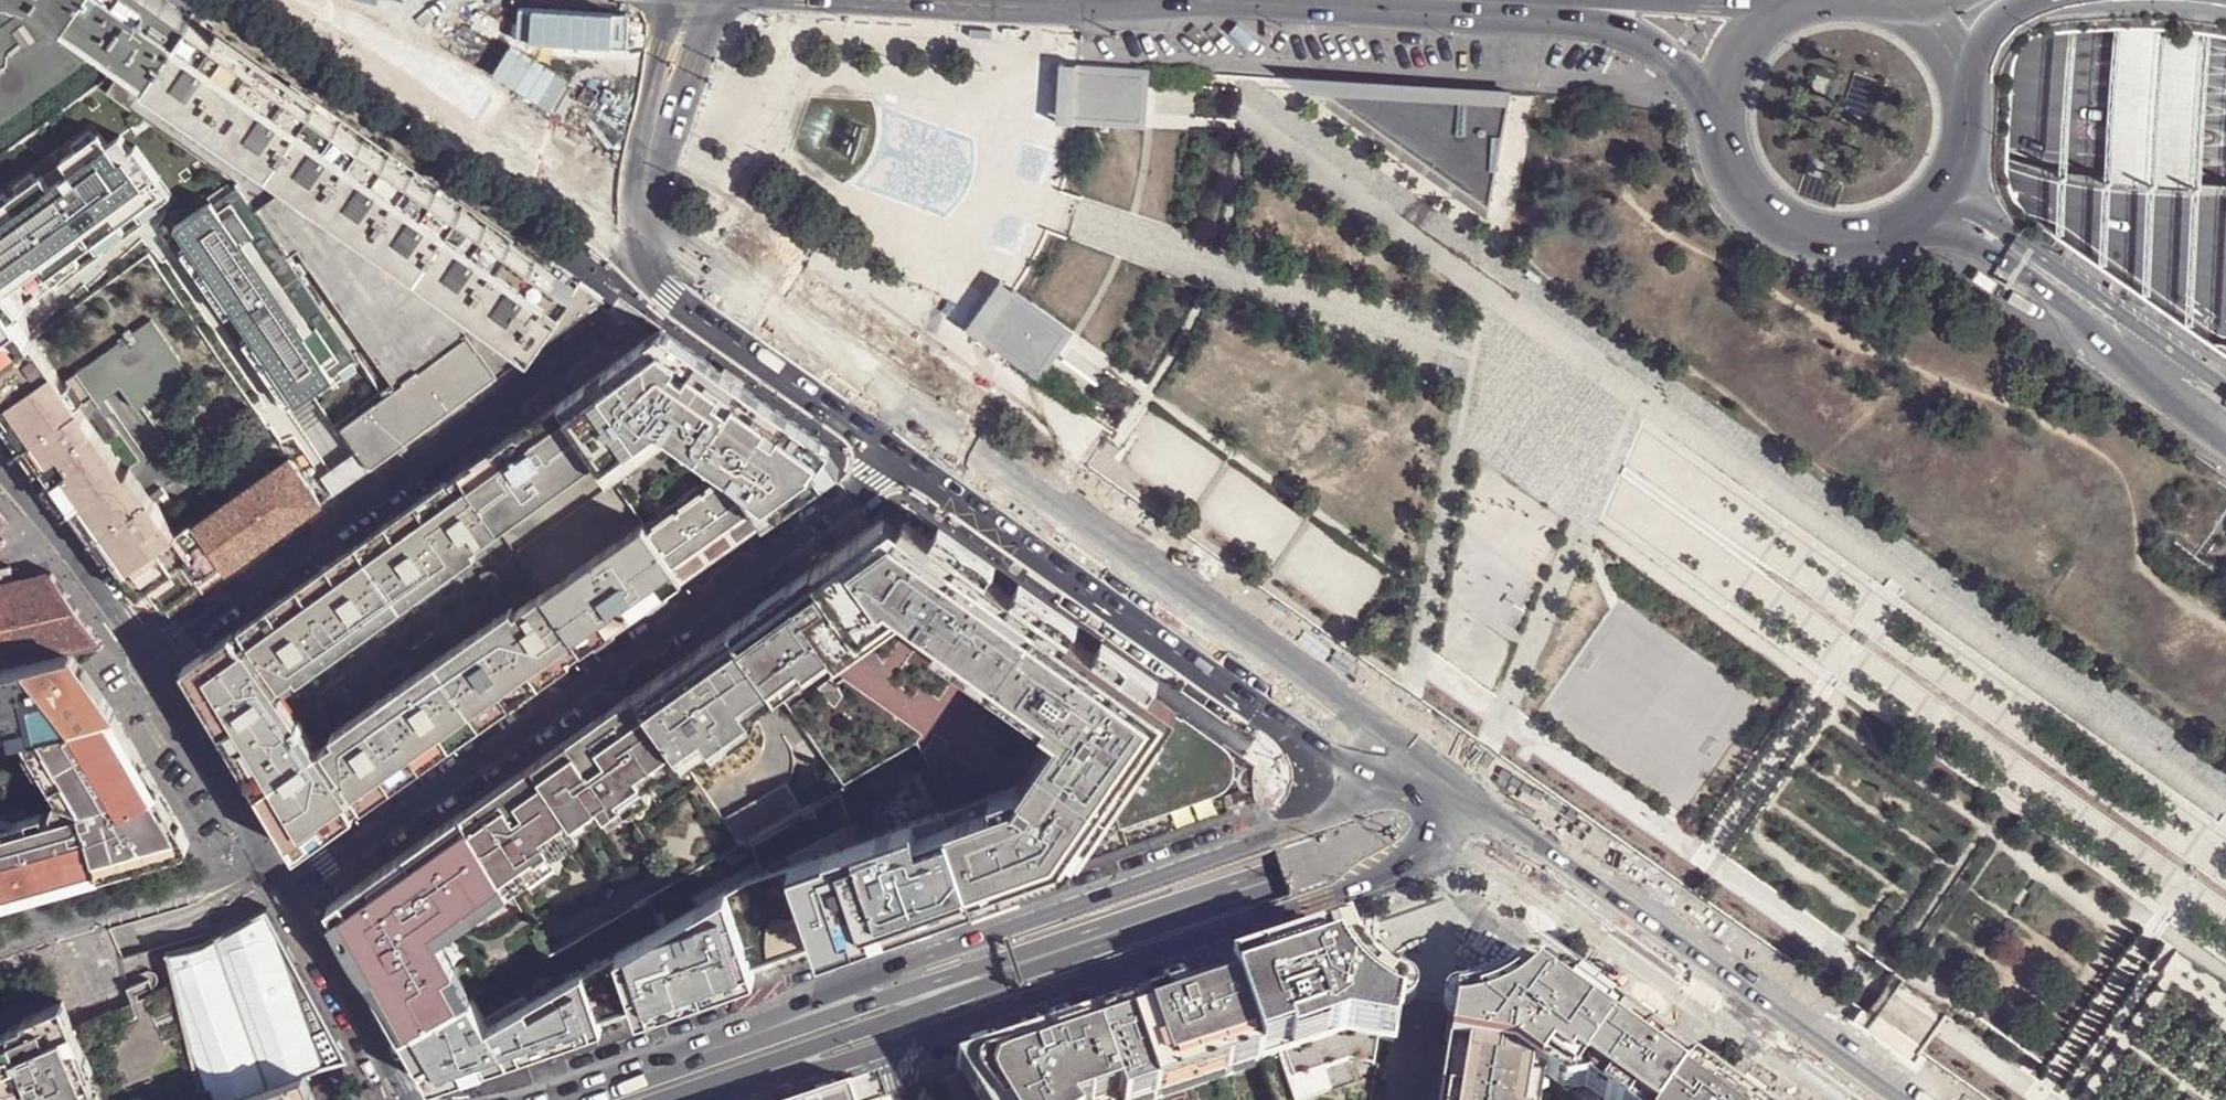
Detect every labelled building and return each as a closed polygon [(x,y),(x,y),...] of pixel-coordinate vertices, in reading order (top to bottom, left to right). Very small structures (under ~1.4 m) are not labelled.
[(108,43),(68,14),(53,4),(44,0),(0,0),(0,121),(108,43)] [(53,4),(68,14),(78,0),(44,0),(53,4)] [(192,17),(168,0),(78,0),(68,14),(108,43),(152,73),(192,17)] [(315,103),(192,17),(152,73),(148,78),(149,79),(272,165),(315,103)] [(2117,28),(2109,184),(2199,189),(2199,177),(2206,33),(2117,28)] [(1053,121),(1069,122),(1070,118),(1070,114),(1073,71),(1074,63),(1056,61),(1053,117),(1053,121)] [(1147,67),(1074,63),(1073,71),(1139,75),(1136,119),(1070,114),(1070,118),(1069,122),(1097,124),(1143,127),(1143,123),(1147,67)] [(108,91),(130,106),(149,79),(148,78),(126,64),(108,91)] [(1139,75),(1073,71),(1070,114),(1136,119),(1139,75)] [(1508,91),(1282,76),(1307,94),(1328,95),(1505,106),(1508,91)] [(237,182),(256,209),(297,182),(272,165),(149,79),(130,106),(237,182)] [(1328,95),(1307,94),(1485,221),(1487,209),(1328,95)] [(1505,106),(1328,95),(1487,209),(1505,106)] [(462,207),(315,103),(272,165),(297,182),(419,268),(462,207)] [(0,196),(0,209),(102,136),(95,127),(0,196)] [(34,338),(19,316),(27,309),(13,289),(25,280),(30,287),(49,275),(171,191),(141,148),(132,153),(122,139),(110,148),(102,136),(0,209),(0,362),(34,338)] [(256,209),(237,182),(178,222),(298,396),(358,357),(288,256),(256,209)] [(518,362),(535,350),(532,348),(419,268),(297,182),(256,209),(288,256),(296,252),(395,389),(342,427),(371,468),(464,401),(479,390),(504,372),(518,362)] [(171,191),(49,275),(52,280),(175,196),(171,191)] [(562,307),(575,287),(462,207),(419,268),(532,348),(562,307)] [(298,396),(178,222),(169,228),(290,402),(298,396)] [(963,327),(977,337),(981,331),(1006,296),(1009,293),(1011,289),(997,279),(994,283),(963,327)] [(579,319),(600,303),(575,287),(562,307),(532,348),(535,350),(564,329),(579,319)] [(981,331),(977,337),(1036,379),(1069,334),(1071,331),(1028,301),(1011,289),(1009,293),(1006,296),(1060,333),(1034,370),(981,331)] [(1060,333),(1006,296),(981,331),(1034,370),(1060,333)] [(196,522),(192,520),(177,531),(130,465),(125,469),(106,440),(119,431),(108,414),(114,411),(105,397),(121,387),(137,409),(190,371),(153,318),(64,380),(34,338),(0,362),(0,401),(1,403),(12,416),(45,462),(52,474),(74,504),(77,501),(115,553),(124,566),(140,588),(150,581),(160,595),(165,602),(221,562),(196,522)] [(663,330),(559,403),(599,461),(642,522),(683,577),(828,475),(821,461),(832,449),(663,330)] [(599,461),(559,403),(459,473),(460,474),(499,530),(599,461)] [(45,462),(12,416),(4,422),(37,468),(45,462)] [(228,569),(322,502),(291,456),(196,522),(221,562),(228,569)] [(642,522),(599,461),(499,530),(543,592),(642,522)] [(46,480),(69,507),(71,506),(74,504),(52,474),(46,480)] [(499,530),(460,474),(189,667),(299,847),(461,733),(583,648),(543,592),(318,749),(277,688),(499,530)] [(115,553),(77,501),(74,504),(71,506),(109,558),(115,553)] [(9,522),(0,511),(0,533),(4,533),(5,528),(9,522)] [(880,518),(843,545),(895,619),(992,686),(1042,613),(1031,605),(905,517),(896,530),(880,518)] [(683,577),(642,522),(543,592),(583,648),(683,577)] [(543,592),(499,530),(277,688),(318,749),(543,592)] [(843,545),(730,623),(770,677),(779,689),(835,650),(839,657),(895,619),(843,545)] [(170,610),(228,569),(221,562),(165,602),(170,610)] [(15,582),(11,566),(0,569),(0,585),(15,582)] [(157,597),(160,595),(150,581),(140,588),(124,566),(120,569),(138,596),(157,597)] [(101,639),(53,574),(38,577),(15,582),(0,585),(0,635),(7,665),(69,648),(101,639)] [(1057,624),(1042,613),(992,686),(1046,723),(1048,722),(1064,733),(1044,762),(1109,807),(1179,710),(1057,624)] [(730,623),(640,688),(684,742),(705,727),(719,747),(745,728),(739,720),(753,710),(743,695),(770,677),(730,623)] [(115,714),(69,648),(7,665),(0,667),(0,740),(115,714)] [(529,765),(464,812),(489,854),(544,949),(742,837),(640,688),(529,765)] [(1223,741),(1179,710),(1109,807),(1119,815),(1121,822),(1216,790),(1219,788),(1222,787),(1225,784),(1227,782),(1229,780),(1231,777),(1232,773),(1233,771),(1234,768),(1234,766),(1234,764),(1234,760),(1234,758),(1233,755),(1232,752),(1230,749),(1229,747),(1227,745),(1225,743),(1223,741)] [(194,846),(115,714),(0,740),(0,901),(194,846)] [(945,808),(976,896),(1068,865),(1091,833),(1121,822),(1119,815),(1109,807),(1044,762),(1023,792),(1012,785),(945,808)] [(430,1084),(603,1024),(600,1013),(635,1001),(639,1012),(755,972),(751,961),(817,939),(820,950),(976,896),(945,808),(708,899),(493,1020),(476,991),(401,1034),(399,1035),(402,1040),(408,1047),(430,1084)] [(464,812),(329,907),(401,1034),(476,991),(547,952),(544,949),(489,854),(464,812)] [(346,1055),(268,908),(204,944),(169,953),(175,981),(198,1084),(210,1081),(215,1098),(304,1069),(346,1055)] [(1344,936),(1231,976),(1238,997),(1256,1048),(1262,1065),(1278,1060),(1345,1037),(1379,1042),(1384,1043),(1395,1045),(1399,1021),(1403,999),(1383,986),(1377,979),(1371,974),(1366,969),(1361,964),(1355,956),(1354,954),(1344,936)] [(751,961),(755,972),(820,950),(817,939),(751,961)] [(1647,1042),(1645,1046),(1632,1036),(1635,1033),(1620,1023),(1617,1027),(1598,1015),(1602,1009),(1587,999),(1584,1004),(1562,989),(1529,965),(1511,984),(1514,988),(1504,995),(1492,1001),(1478,1007),(1475,1002),(1468,1004),(1455,1006),(1448,1051),(1511,1061),(1518,1066),(1530,1075),(1567,1099),(1730,1099),(1647,1042)] [(1231,976),(1002,1052),(956,1068),(975,1099),(1158,1099),(1262,1065),(1256,1048),(1238,997),(1231,976)] [(175,981),(72,1025),(61,999),(21,1017),(23,1020),(7,1027),(11,1035),(1,1039),(0,1039),(0,1096),(10,1092),(20,1096),(22,1099),(318,1099),(304,1069),(215,1098),(210,1081),(198,1084),(175,981)] [(600,1013),(603,1024),(639,1012),(635,1001),(600,1013)] [(1448,1051),(1445,1051),(1439,1086),(1440,1087),(1438,1099),(1513,1099),(1518,1066),(1511,1061),(1448,1051)] [(1518,1066),(1513,1099),(1527,1099),(1530,1075),(1518,1066)]
